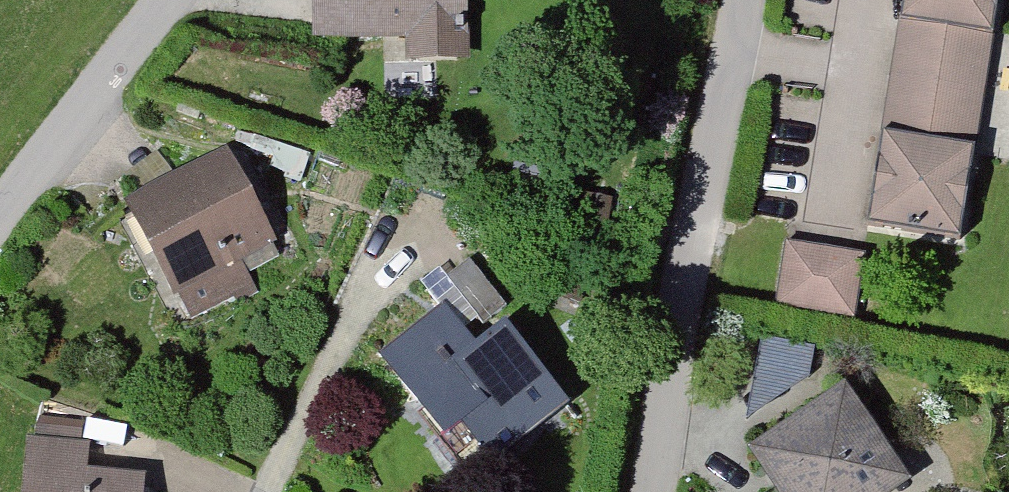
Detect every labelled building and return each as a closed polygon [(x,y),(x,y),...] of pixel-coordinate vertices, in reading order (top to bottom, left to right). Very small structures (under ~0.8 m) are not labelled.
[(408,26),(409,53),(455,52),(455,0),(311,0),(311,28),(408,26)] [(869,225),(963,240),(1000,0),(903,0),(869,225)] [(223,161),(127,211),(165,285),(261,236),(223,161)] [(775,306),(854,318),(865,254),(786,241),(775,306)] [(506,304),(472,259),(449,275),(483,321),(506,304)] [(235,263),(175,294),(187,315),(229,293),(233,301),(250,292),(235,263)] [(497,464),(492,457),(565,402),(507,324),(478,346),(448,306),(385,353),(427,409),(421,413),(442,440),(437,444),(468,486),(497,464)] [(743,421),(808,378),(814,350),(759,339),(743,421)] [(903,483),(846,399),(837,398),(790,429),(789,440),(780,446),(771,443),(762,445),(756,457),(761,469),(775,471),(781,480),(776,491),(777,491),(890,491),(903,483)] [(39,425),(30,491),(136,491),(136,488),(79,481),(85,431),(39,425)]
